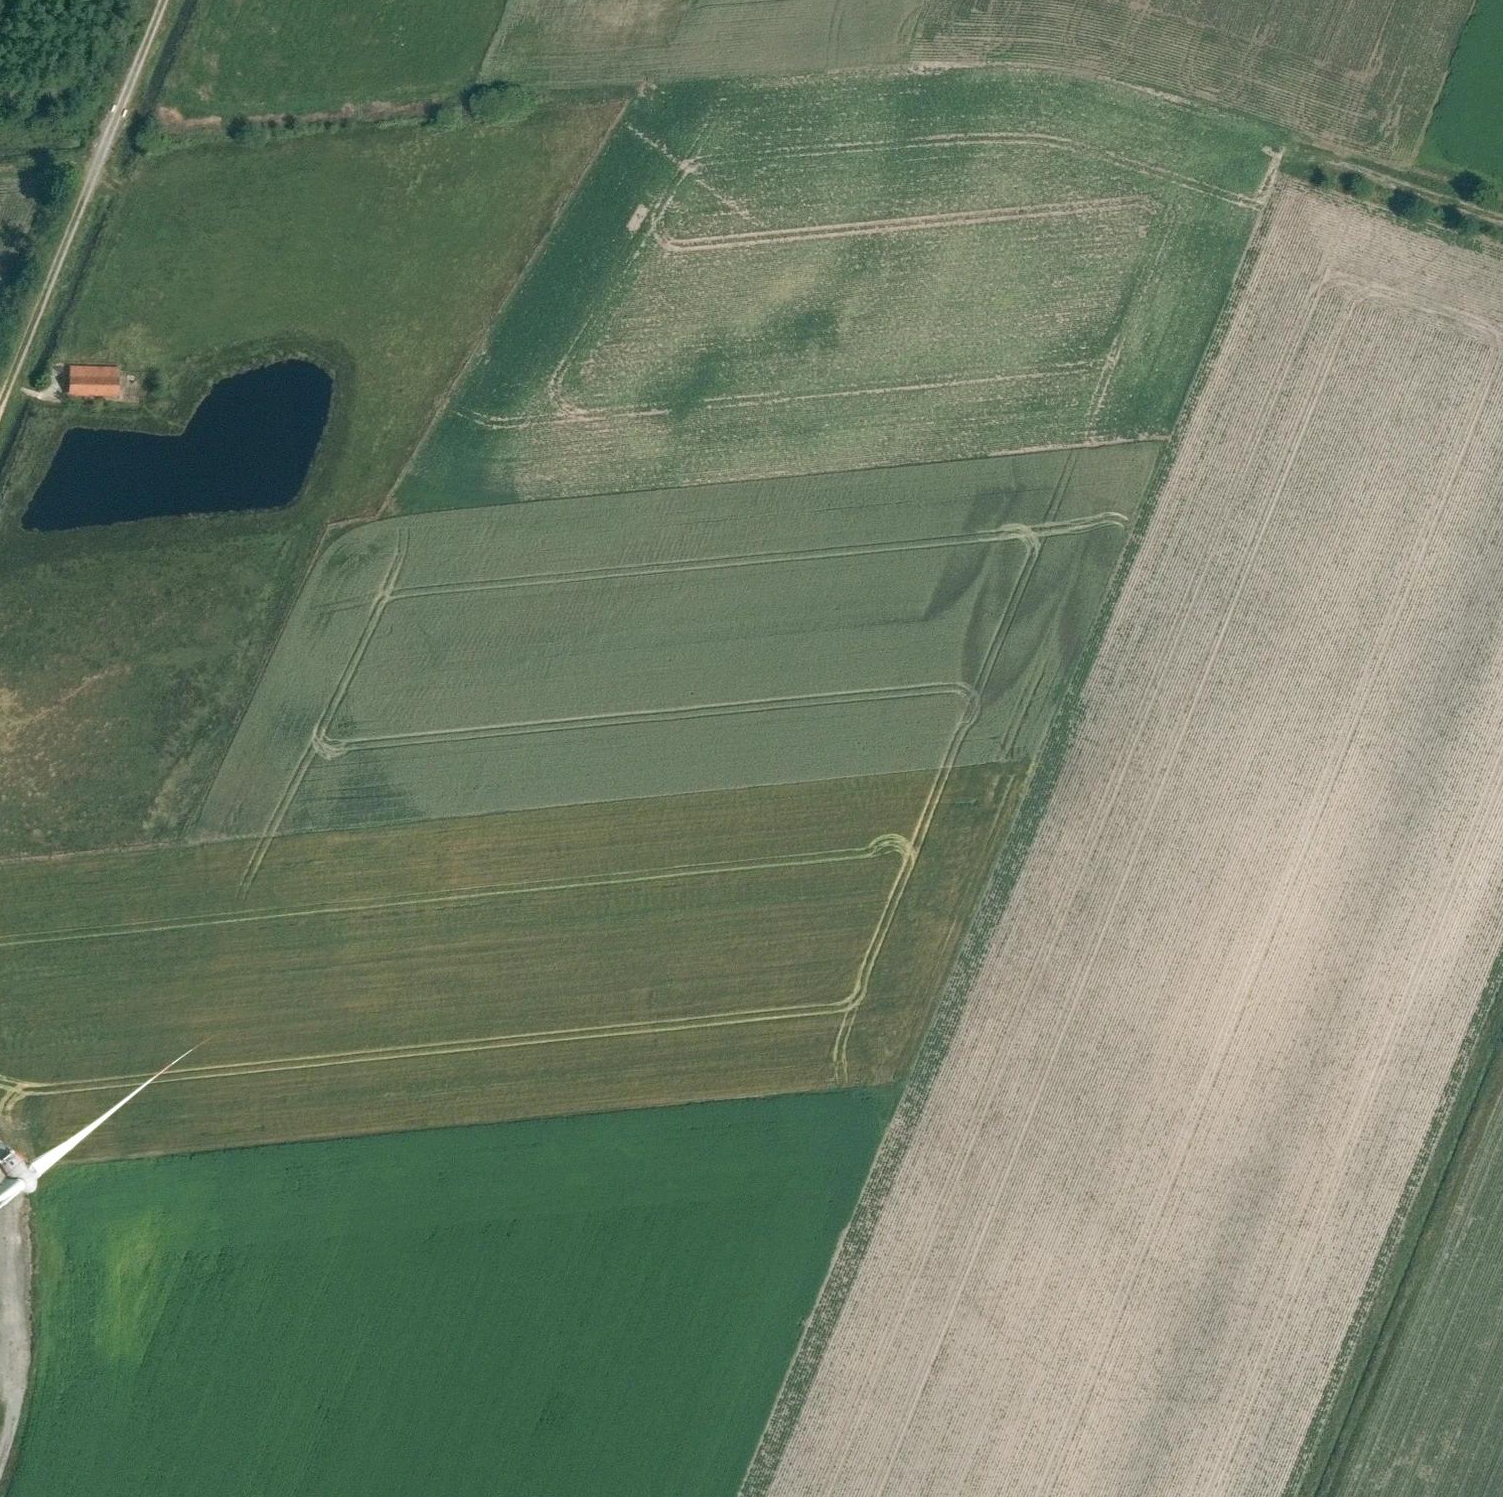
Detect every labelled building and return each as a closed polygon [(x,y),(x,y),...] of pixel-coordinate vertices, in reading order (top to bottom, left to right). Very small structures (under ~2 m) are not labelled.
[(119,366),(69,365),(68,396),(118,397),(119,366)]
